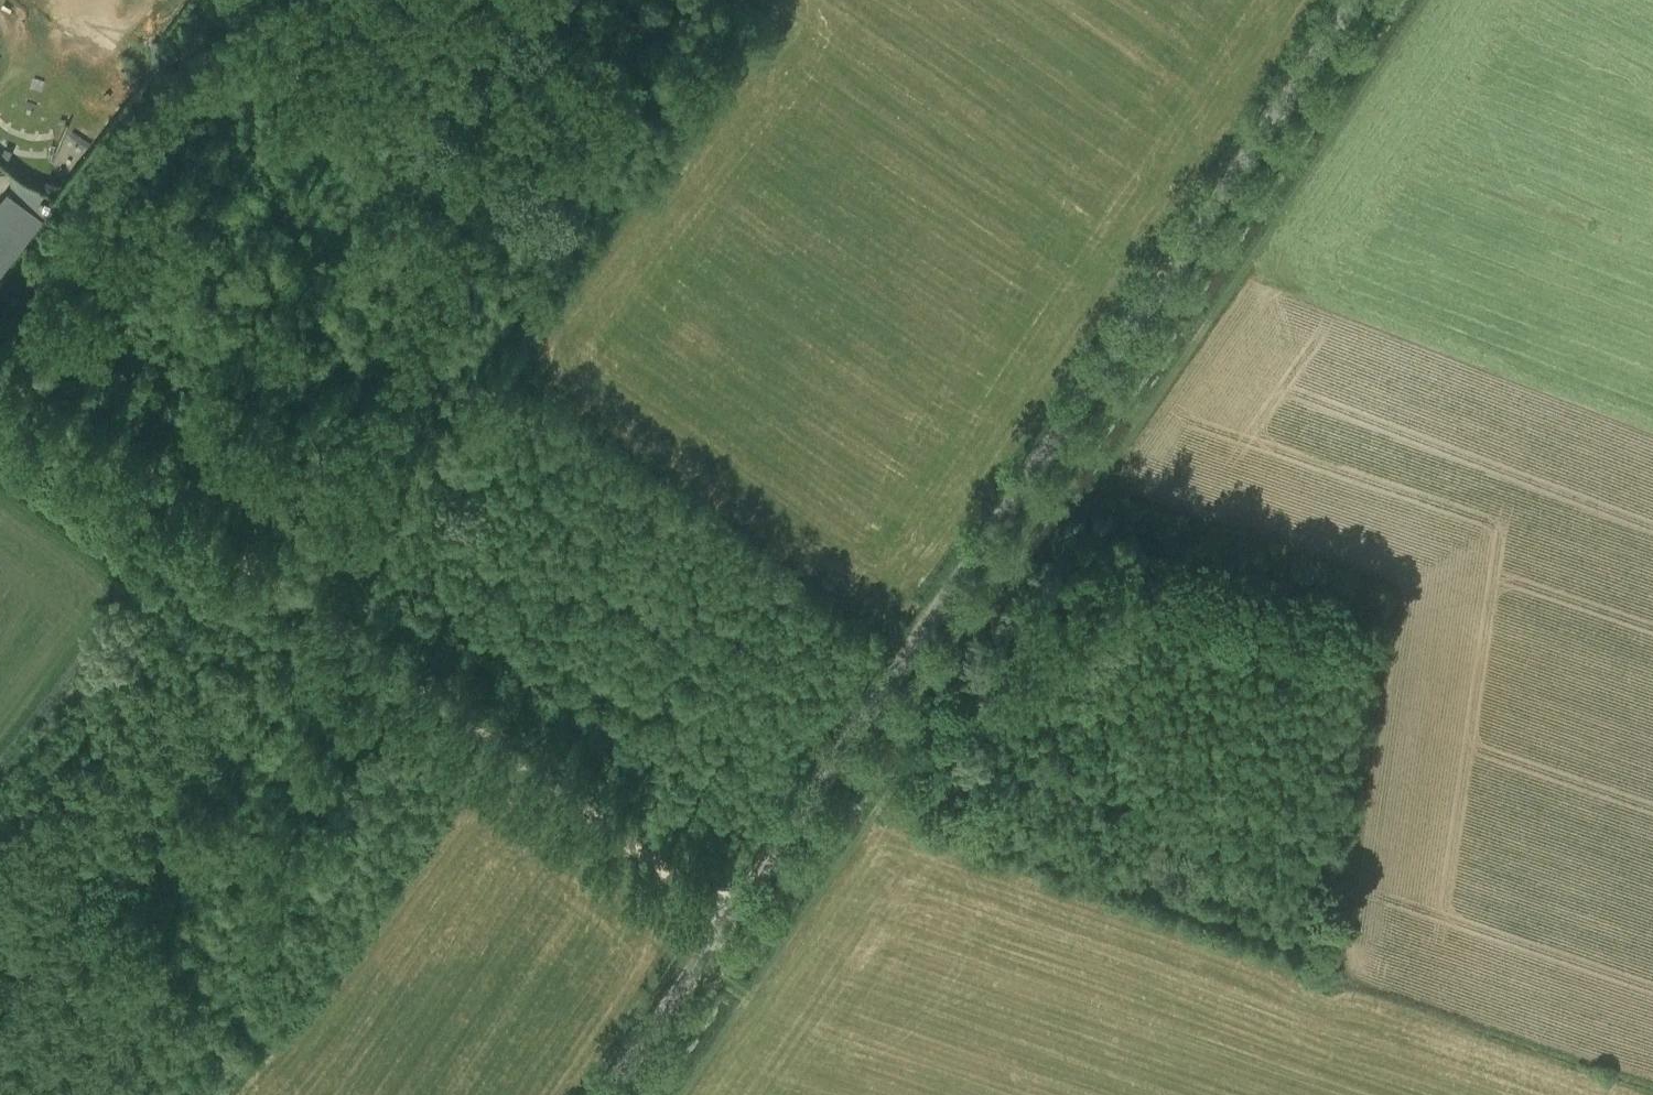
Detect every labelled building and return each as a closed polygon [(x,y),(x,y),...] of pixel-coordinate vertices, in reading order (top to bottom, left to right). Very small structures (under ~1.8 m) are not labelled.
[(5,188),(38,211),(49,197),(16,173),(5,188)] [(6,194),(0,202),(0,276),(42,221),(6,194)]
